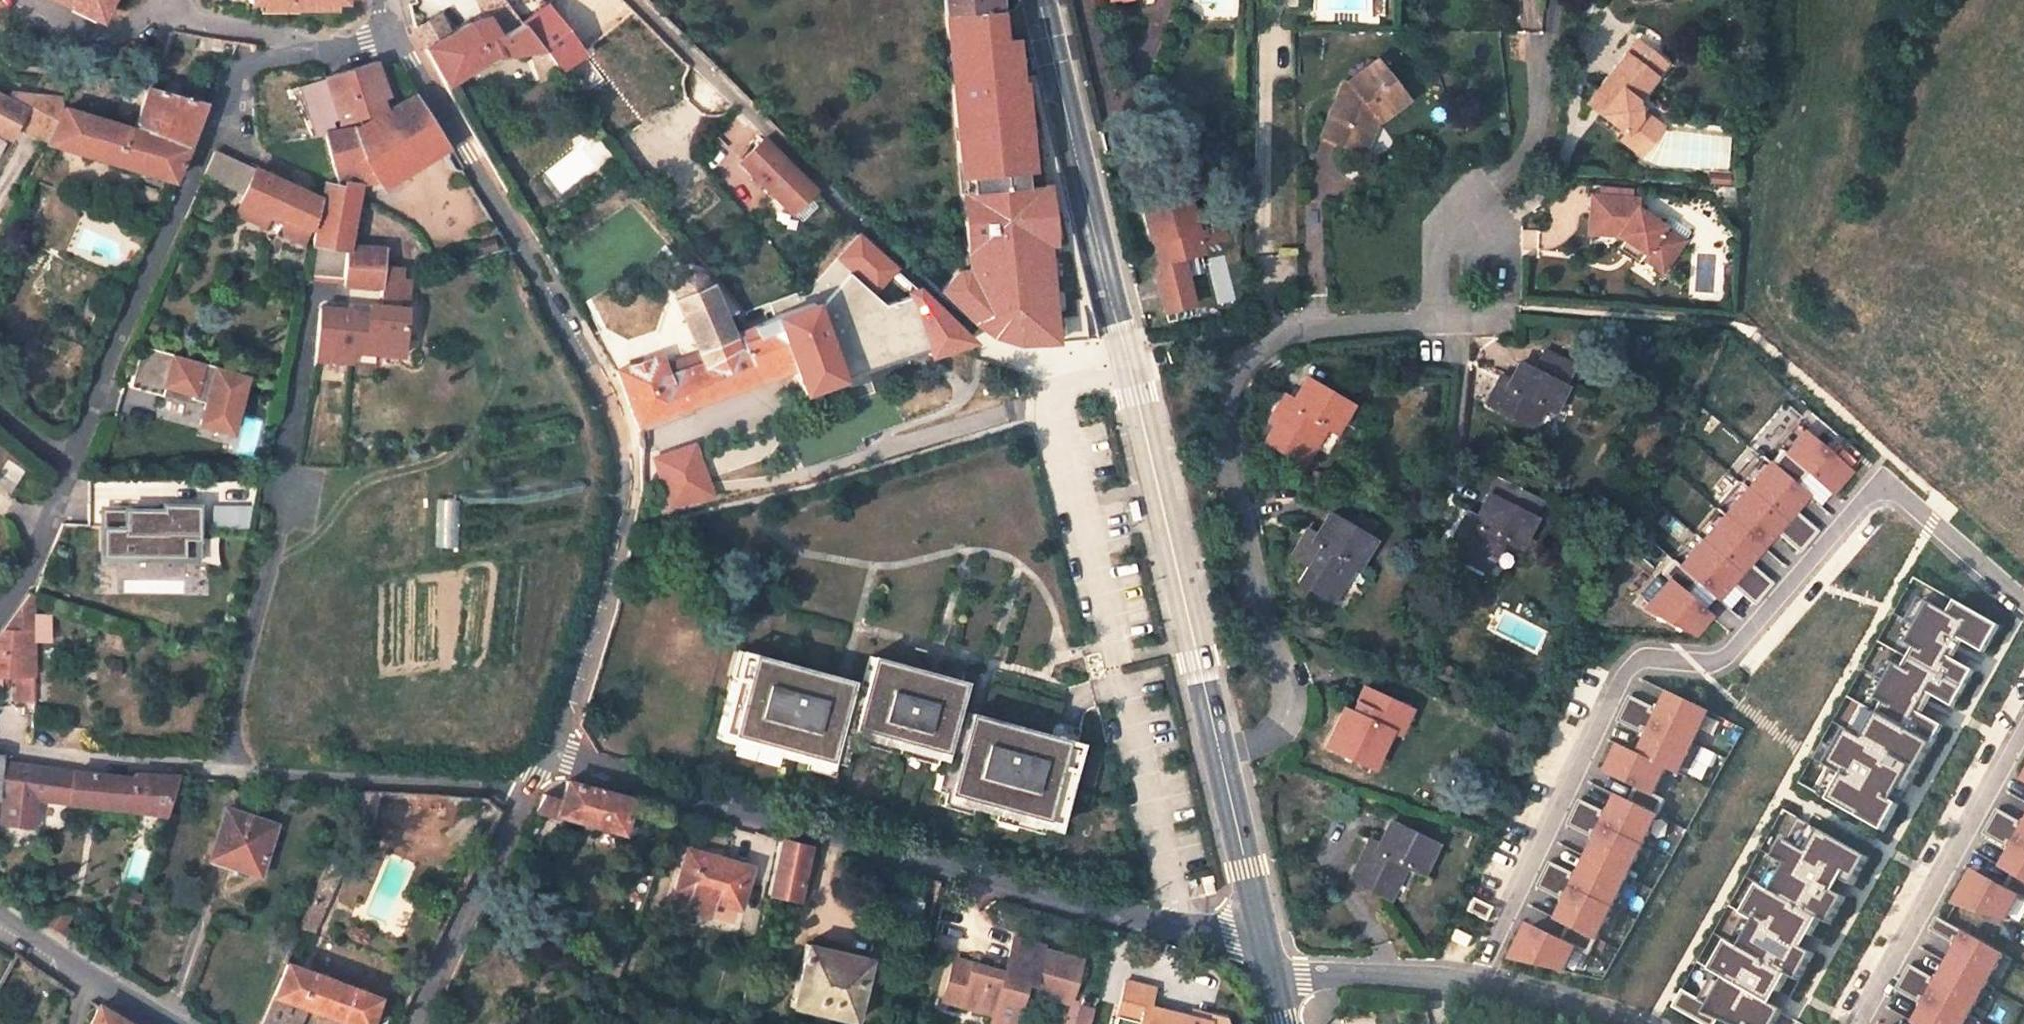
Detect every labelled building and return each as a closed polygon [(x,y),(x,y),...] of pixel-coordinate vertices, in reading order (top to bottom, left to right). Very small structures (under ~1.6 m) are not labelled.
[(101,16),(109,0),(69,0),(101,16)] [(490,8),(505,29),(524,16),(513,0),(501,0),(490,8)] [(524,16),(550,53),(566,76),(594,57),(554,0),(547,0),(524,16)] [(952,118),(964,117),(991,114),(1003,113),(1002,103),(992,10),(998,10),(997,0),(943,0),(952,118)] [(450,90),(510,57),(550,53),(524,16),(505,29),(490,8),(455,32),(442,15),(418,27),(450,90)] [(1378,19),(1366,20),(1366,28),(1378,28),(1378,19)] [(1636,39),(1626,52),(1655,76),(1666,62),(1636,39)] [(1655,76),(1626,52),(1591,97),(1603,107),(1599,113),(1624,132),(1619,138),(1639,154),(1657,131),(1637,115),(1636,101),(1655,76)] [(1319,135),(1354,150),(1368,115),(1376,119),(1402,98),(1374,61),(1347,82),(1341,80),(1337,90),(1346,95),(1338,102),(1333,100),(1319,135)] [(358,117),(383,108),(380,98),(372,79),(367,64),(343,72),(358,117)] [(325,79),(341,130),(357,126),(360,125),(359,122),(358,117),(343,72),(325,79)] [(386,96),(379,76),(372,79),(380,98),(386,96)] [(203,102),(146,88),(146,90),(133,128),(185,146),(203,102)] [(1337,90),(1333,100),(1338,102),(1346,95),(1337,90)] [(379,186),(380,187),(445,146),(414,96),(379,114),(379,115),(360,125),(357,126),(341,130),(329,132),(324,134),(337,187),(357,183),(368,182),(376,181),(379,186)] [(6,133),(9,122),(24,126),(22,132),(46,139),(62,108),(61,98),(27,97),(26,103),(12,99),(3,102),(2,109),(0,109),(0,132),(6,133)] [(1591,97),(1587,103),(1599,113),(1603,107),(1591,97)] [(45,141),(171,179),(185,146),(133,128),(132,131),(62,108),(46,139),(45,141)] [(965,131),(991,128),(991,114),(964,117),(965,131)] [(1354,150),(1362,153),(1376,119),(1368,115),(1354,150)] [(325,118),(316,120),(320,134),(324,134),(329,132),(325,118)] [(956,158),(960,206),(998,201),(991,128),(965,131),(954,132),(956,158)] [(772,195),(790,213),(812,191),(793,172),(761,140),(739,163),(772,195)] [(202,176),(230,189),(240,164),(212,152),(202,176)] [(240,164),(230,189),(241,194),(251,169),(240,164)] [(279,181),(251,169),(241,194),(238,203),(240,204),(236,215),(263,227),(267,216),(271,217),(284,183),(279,181)] [(725,183),(758,210),(769,197),(736,170),(725,183)] [(348,246),(357,183),(337,187),(325,182),(321,200),(311,245),(347,249),(348,246)] [(308,227),(316,198),(284,183),(271,217),(270,219),(281,222),(286,237),(303,243),(308,227)] [(1154,277),(1162,309),(1189,303),(1177,255),(1197,250),(1195,241),(1220,235),(1214,209),(1188,215),(1182,190),(1139,201),(1148,238),(1151,237),(1160,275),(1154,277)] [(1633,202),(1587,199),(1585,237),(1623,238),(1642,252),(1639,256),(1661,271),(1688,232),(1667,217),(1661,225),(1633,211),(1633,202)] [(1003,282),(997,224),(1000,224),(998,201),(960,206),(971,318),(979,326),(987,332),(999,337),(1006,340),(1005,331),(1001,282),(1003,282)] [(1642,252),(1623,238),(1617,247),(1636,260),(1639,256),(1642,252)] [(856,256),(893,293),(905,280),(865,243),(856,256)] [(347,249),(311,245),(307,275),(343,279),(343,287),(377,288),(375,305),(365,304),(365,311),(316,309),(313,362),(349,363),(349,344),(368,345),(368,352),(404,353),(406,306),(399,305),(400,294),(407,294),(409,281),(401,280),(401,271),(380,270),(383,248),(348,246),(347,249)] [(875,293),(814,312),(812,303),(805,306),(775,317),(776,322),(756,330),(755,326),(754,327),(745,334),(731,336),(710,286),(706,287),(701,276),(691,270),(678,276),(672,288),(673,291),(677,300),(672,301),(697,364),(666,375),(658,356),(615,371),(636,423),(791,368),(800,391),(899,358),(898,355),(927,346),(929,353),(955,345),(965,341),(939,311),(936,308),(928,301),(905,280),(893,293),(902,302),(897,304),(907,318),(886,325),(875,293)] [(1027,342),(1027,333),(1005,331),(1006,340),(1011,341),(1017,342),(1022,343),(1027,342)] [(960,361),(981,360),(975,357),(976,354),(965,341),(955,345),(960,361)] [(933,363),(960,361),(955,345),(929,353),(933,363)] [(138,347),(127,388),(160,397),(163,387),(189,394),(188,399),(203,403),(197,425),(229,433),(244,375),(236,373),(138,347)] [(1551,410),(1562,387),(1572,366),(1542,352),(1532,372),(1517,365),(1510,379),(1506,387),(1497,384),(1487,403),(1531,424),(1541,405),(1551,410)] [(1501,376),(1497,384),(1506,387),(1510,379),(1501,376)] [(1305,379),(1293,399),(1285,394),(1269,420),(1274,423),(1263,441),(1300,463),(1322,426),(1330,430),(1345,403),(1305,379)] [(1783,450),(1681,566),(1674,560),(1661,574),(1669,580),(1643,609),(1693,636),(1711,615),(1686,594),(1697,582),(1718,600),(1731,585),(1755,605),(1774,583),(1750,563),(1777,533),(1800,553),(1819,531),(1796,511),(1809,496),(1797,485),(1808,473),(1832,494),(1852,471),(1806,432),(1787,454),(1783,450)] [(1514,546),(1538,499),(1495,478),(1476,515),(1468,511),(1446,552),(1482,570),(1499,538),(1514,546)] [(217,503),(215,524),(248,528),(251,507),(217,503)] [(167,506),(103,505),(102,559),(202,561),(201,534),(206,533),(206,505),(167,504),(167,506)] [(1293,579),(1330,601),(1339,584),(1334,581),(1344,561),(1353,567),(1369,539),(1327,515),(1311,542),(1301,536),(1290,555),(1304,563),(1293,579)] [(1306,528),(1301,536),(1311,542),(1316,533),(1306,528)] [(32,594),(28,592),(20,606),(10,623),(8,625),(31,631),(32,594)] [(1921,599),(1898,640),(1907,645),(1931,604),(1921,599)] [(1864,738),(1863,740),(1847,731),(1827,767),(1843,776),(1842,778),(1829,801),(1884,833),(1900,806),(1894,802),(1901,790),(1907,794),(1944,728),(1924,716),(1918,713),(1921,708),(1919,707),(1924,699),(1926,700),(1929,694),(1935,698),(1955,709),(1975,673),(1956,662),(1950,658),(1955,648),(1953,647),(1958,639),(1966,644),(1986,655),(2001,628),(1957,603),(1950,615),(1931,604),(1907,645),(1915,649),(1904,669),(1896,665),(1876,700),(1884,705),(1878,715),(1864,738)] [(31,673),(31,631),(8,625),(0,633),(0,675),(16,674),(31,673)] [(1958,639),(1953,647),(1955,648),(1950,658),(1956,662),(1966,644),(1958,639)] [(752,651),(740,647),(733,672),(745,675),(752,651)] [(745,675),(733,672),(716,734),(730,738),(755,745),(757,738),(832,758),(841,760),(846,743),(854,745),(856,738),(859,725),(935,745),(932,759),(930,766),(938,768),(933,785),(942,787),(1018,807),(1016,815),(1039,821),(1054,825),(1071,763),(1059,760),(1065,735),(978,711),(967,709),(965,718),(952,714),(962,677),(935,670),(870,652),(860,689),(847,686),(849,677),(845,676),(752,651),(745,675)] [(1886,660),(1866,695),(1876,700),(1896,665),(1886,660)] [(16,674),(16,705),(31,706),(31,673),(16,674)] [(1331,729),(1375,750),(1385,729),(1394,733),(1406,709),(1362,688),(1355,703),(1350,712),(1341,708),(1331,729)] [(1597,940),(1709,712),(1670,693),(1661,711),(1630,696),(1618,722),(1649,737),(1640,755),(1622,746),(1609,773),(1637,787),(1629,801),(1619,797),(1558,921),(1597,940)] [(1924,699),(1919,707),(1921,708),(1918,713),(1924,716),(1935,698),(1929,694),(1926,700),(1924,699)] [(1345,699),(1341,708),(1350,712),(1355,703),(1345,699)] [(1869,709),(1855,733),(1864,738),(1878,715),(1869,709)] [(31,711),(15,710),(14,742),(30,744),(31,711)] [(935,745),(859,725),(856,738),(885,746),(886,740),(904,745),(903,751),(932,759),(935,745)] [(1077,738),(1065,735),(1059,760),(1071,763),(1077,738)] [(755,745),(730,738),(728,744),(777,757),(778,751),(802,757),(801,763),(829,771),(832,758),(757,738),(755,745)] [(129,810),(133,778),(0,761),(0,792),(32,797),(129,810)] [(1833,773),(1819,796),(1829,801),(1842,778),(1833,773)] [(175,777),(133,774),(133,778),(129,810),(162,814),(175,777)] [(634,797),(567,779),(557,814),(624,833),(634,797)] [(1018,807),(942,787),(938,800),(965,808),(967,802),(991,809),(990,814),(1038,827),(1039,821),(1016,815),(1018,807)] [(1901,790),(1894,802),(1900,806),(1907,794),(1901,790)] [(29,826),(32,797),(0,792),(0,822),(29,826)] [(257,874),(273,825),(225,809),(211,852),(237,860),(235,867),(257,874)] [(2023,843),(2023,830),(2019,827),(2021,824),(1997,810),(1990,823),(2023,843)] [(1773,891),(1771,893),(1759,885),(1749,904),(1761,911),(1755,922),(1753,925),(1741,947),(1739,949),(1727,942),(1717,960),(1729,968),(1723,978),(1721,983),(1708,1005),(1700,1001),(1682,990),(1672,1008),(1700,1023),(1716,1023),(1718,1021),(1725,1023),(1776,1023),(1781,1014),(1783,1011),(1772,1005),(1742,988),(1749,976),(1779,994),(1789,977),(1799,983),(1815,955),(1805,949),(1774,932),(1780,920),(1811,938),(1821,921),(1831,926),(1847,899),(1806,876),(1812,864),(1853,888),(1869,859),(1797,818),(1774,859),(1787,866),(1785,869),(1773,891)] [(1418,872),(1432,843),(1388,822),(1378,843),(1374,851),(1365,846),(1348,881),(1385,899),(1401,864),(1418,872)] [(2023,882),(2023,843),(1990,823),(1983,836),(2006,849),(2008,846),(2015,849),(2003,870),(2012,875),(2023,882)] [(768,892),(798,898),(810,846),(781,837),(768,892)] [(1369,837),(1365,846),(1374,851),(1378,843),(1369,837)] [(740,907),(751,866),(687,847),(675,888),(695,894),(689,913),(714,919),(719,900),(740,907)] [(233,873),(235,867),(237,860),(211,852),(206,864),(233,873)] [(1812,864),(1806,876),(1847,899),(1853,888),(1812,864)] [(314,930),(340,871),(325,865),(299,923),(314,930)] [(1777,865),(1764,886),(1773,891),(1785,869),(1777,865)] [(2006,922),(2019,899),(2023,902),(2023,882),(2012,875),(2004,890),(1974,873),(1955,906),(2006,922)] [(927,901),(891,891),(887,906),(923,916),(927,901)] [(1749,904),(1742,915),(1755,922),(1761,911),(1749,904)] [(1949,966),(1986,987),(2004,957),(1936,918),(1929,932),(1952,945),(1954,941),(1961,945),(1949,966)] [(1744,920),(1732,942),(1741,947),(1753,925),(1744,920)] [(1780,920),(1774,932),(1805,949),(1811,938),(1780,920)] [(1514,956),(1571,973),(1582,938),(1525,921),(1514,956)] [(1472,937),(1455,929),(1450,938),(1468,947),(1472,937)] [(1029,984),(1035,986),(1035,995),(1070,1005),(1082,963),(1045,953),(1046,950),(1016,941),(1007,975),(955,960),(944,1002),(964,1007),(965,1005),(997,1015),(994,1023),(1017,1023),(1029,984)] [(868,959),(806,943),(791,1005),(852,1020),(868,959)] [(1717,960),(1711,971),(1723,978),(1729,968),(1717,960)] [(353,1023),(367,1023),(376,997),(284,964),(271,994),(304,1006),(353,1023)] [(1902,979),(1969,1017),(1986,987),(1949,966),(1937,987),(1930,983),(1932,980),(1909,966),(1902,979)] [(1749,976),(1742,988),(1772,1005),(1779,994),(1749,976)] [(1712,978),(1700,1001),(1708,1005),(1721,983),(1712,978)] [(1969,1017),(1902,979),(1895,991),(1918,1005),(1920,1002),(1927,1005),(1916,1023),(1965,1023),(1969,1017)] [(1125,983),(1116,1017),(1138,1023),(1222,1023),(1218,1011),(1206,1008),(1203,1020),(1150,1007),(1154,990),(1125,983)] [(304,1006),(271,994),(258,1023),(296,1023),(304,1006)] [(99,1006),(89,1023),(129,1023),(99,1006)] [(1776,1023),(1797,1023),(1798,1023),(1781,1014),(1776,1023)]
